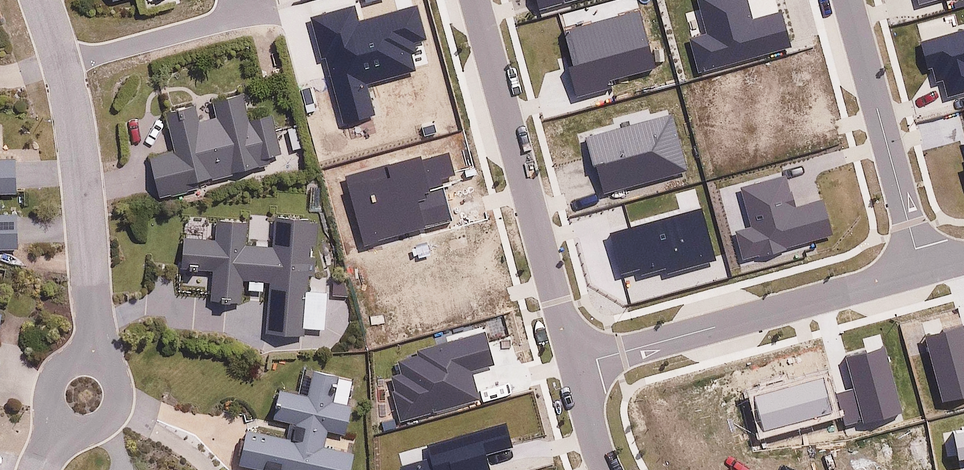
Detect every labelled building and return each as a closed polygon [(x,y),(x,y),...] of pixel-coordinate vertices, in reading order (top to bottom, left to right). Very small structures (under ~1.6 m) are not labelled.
[(277,160),(253,84),(166,111),(177,147),(145,157),(158,197),(277,160)] [(22,249),(20,211),(3,212),(2,192),(17,191),(15,156),(1,156),(0,137),(0,250),(22,249)] [(314,277),(315,211),(273,210),(273,237),(247,237),(248,213),(216,213),(215,234),(182,233),(181,257),(213,258),(212,299),(242,299),(242,285),(267,286),(266,330),(303,331),(303,324),(324,324),(325,278),(314,277)] [(333,370),(308,366),(305,390),(277,386),(273,414),(294,416),(291,434),(242,428),(237,467),(257,469),(350,469),(353,446),(326,442),(328,429),(347,432),(351,401),(329,398),(333,370)]
